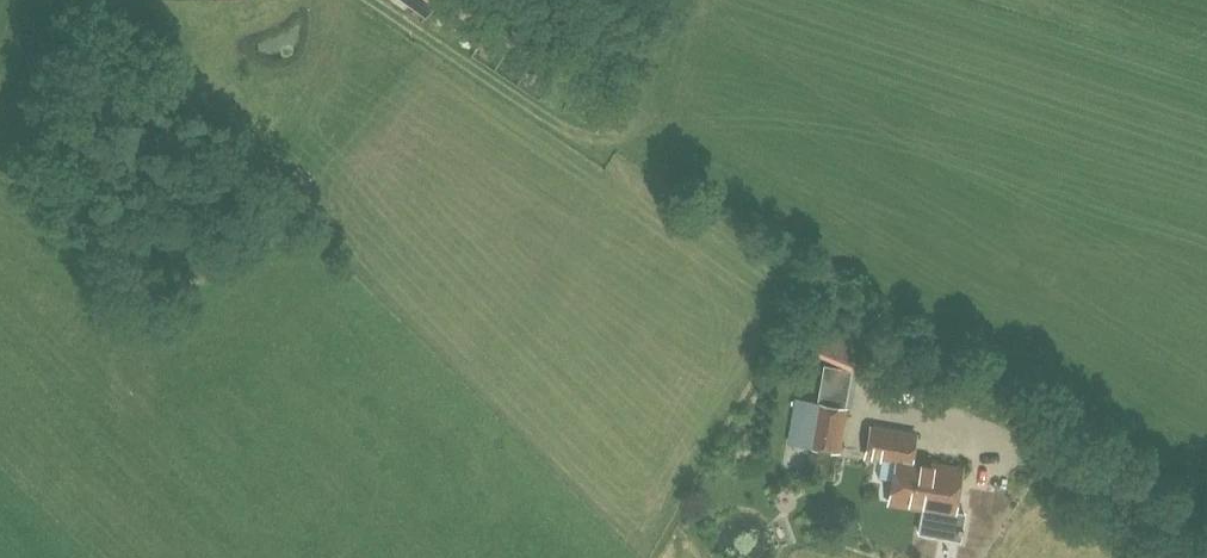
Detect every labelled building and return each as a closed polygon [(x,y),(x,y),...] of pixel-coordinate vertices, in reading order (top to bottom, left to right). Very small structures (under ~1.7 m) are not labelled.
[(426,15),(437,0),(406,0),(426,15)] [(520,45),(504,35),(499,44),(514,55),(520,45)] [(790,441),(807,444),(807,447),(840,453),(848,407),(815,401),(797,399),(794,418),(790,441)] [(897,461),(890,503),(954,513),(962,469),(911,460),(915,435),(871,428),(866,456),(897,461)]
